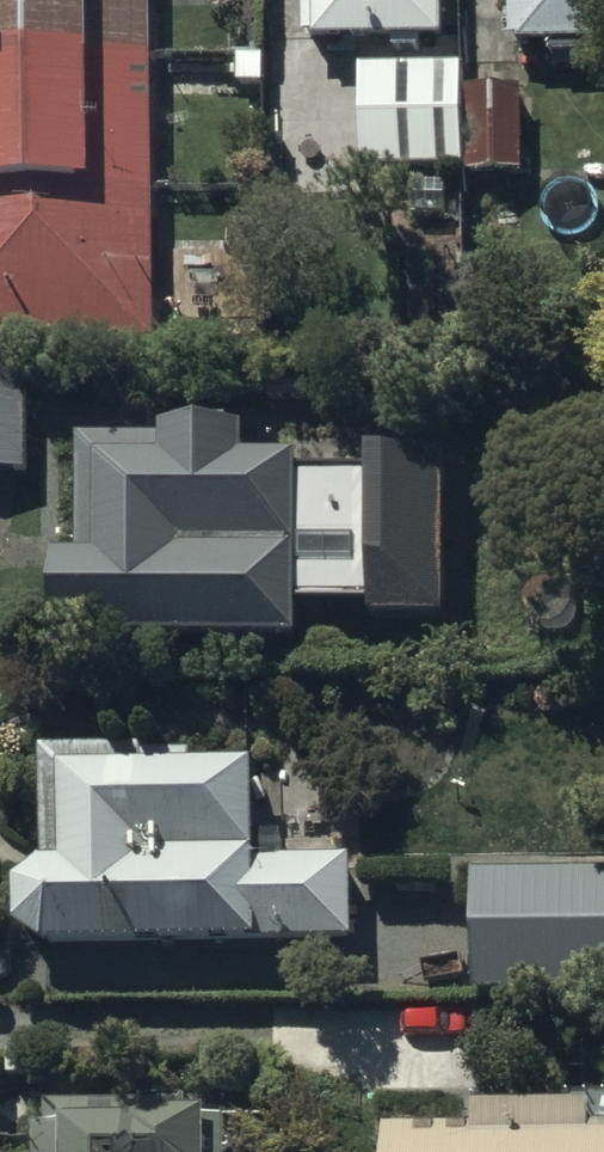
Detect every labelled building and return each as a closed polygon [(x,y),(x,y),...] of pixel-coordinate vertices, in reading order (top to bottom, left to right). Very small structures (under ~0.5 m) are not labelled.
[(148,0),(0,0),(0,343),(151,342),(148,0)] [(305,38),(435,40),(436,0),(306,0),(305,38)] [(507,49),(603,49),(603,0),(507,0),(507,49)] [(367,157),(367,169),(463,168),(463,176),(531,176),(531,90),(463,90),(463,68),(366,68),(366,77),(357,77),(357,157),(367,157)] [(23,355),(0,355),(0,474),(23,474),(23,355)] [(75,544),(49,544),(48,624),(292,625),(292,594),(366,594),(366,607),(440,608),(441,433),(361,433),(361,457),(296,457),(296,443),(239,442),(239,413),(157,413),(157,429),(76,429),(75,544)] [(254,751),(44,753),(46,949),(353,946),(352,864),(256,865),(254,751)] [(473,871),(473,993),(603,992),(603,871),(473,871)] [(317,1120),(204,1120),(204,1114),(189,1114),(188,1102),(141,1101),(141,1106),(46,1107),(46,1129),(36,1129),(36,1151),(317,1151),(317,1120)] [(386,1134),(387,1151),(603,1151),(603,1142),(594,1143),(593,1111),(476,1113),(476,1133),(386,1134)]
